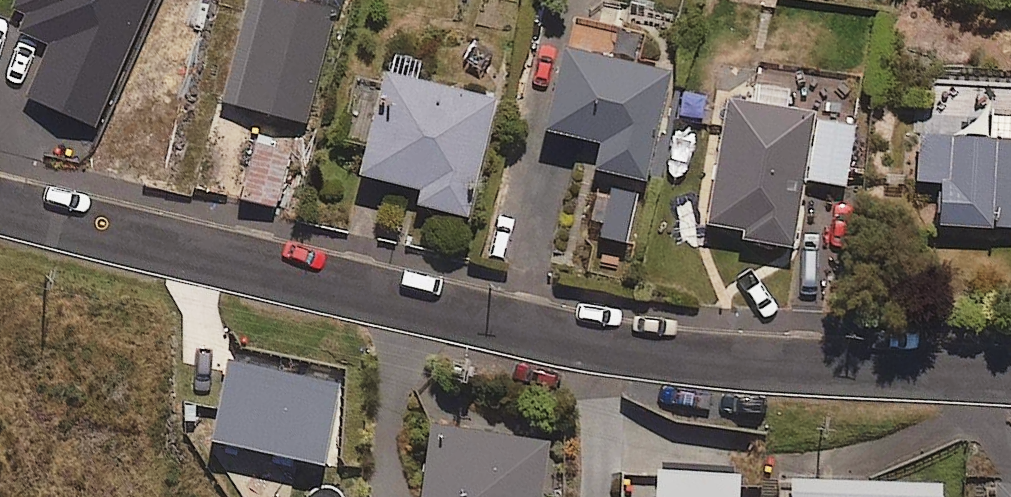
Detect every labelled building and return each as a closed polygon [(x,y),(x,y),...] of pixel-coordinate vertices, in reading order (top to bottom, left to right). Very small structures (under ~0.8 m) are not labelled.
[(5,16),(49,35),(25,93),(96,123),(148,0),(12,0),(5,16)] [(317,0),(262,0),(236,99),(306,117),(335,5),(317,0)] [(670,61),(559,37),(542,119),(600,132),(594,161),(646,172),(670,61)] [(496,90),(384,62),(358,164),(420,180),(416,196),(466,208),(496,90)] [(798,179),(810,117),(811,106),(720,95),(702,221),(738,226),(737,237),(790,243),(798,179)] [(810,117),(798,179),(841,184),(848,122),(810,117)] [(913,129),(910,180),(932,181),(931,228),(1010,230),(1010,132),(913,129)] [(289,146),(253,137),(239,193),(275,202),(289,146)] [(432,409),(418,496),(539,496),(540,490),(559,493),(569,430),(474,416),(432,409)] [(644,461),(641,496),(726,496),(728,468),(644,461)] [(777,475),(776,496),(933,496),(933,481),(777,475)] [(985,480),(984,496),(1010,496),(1010,481),(985,480)]
